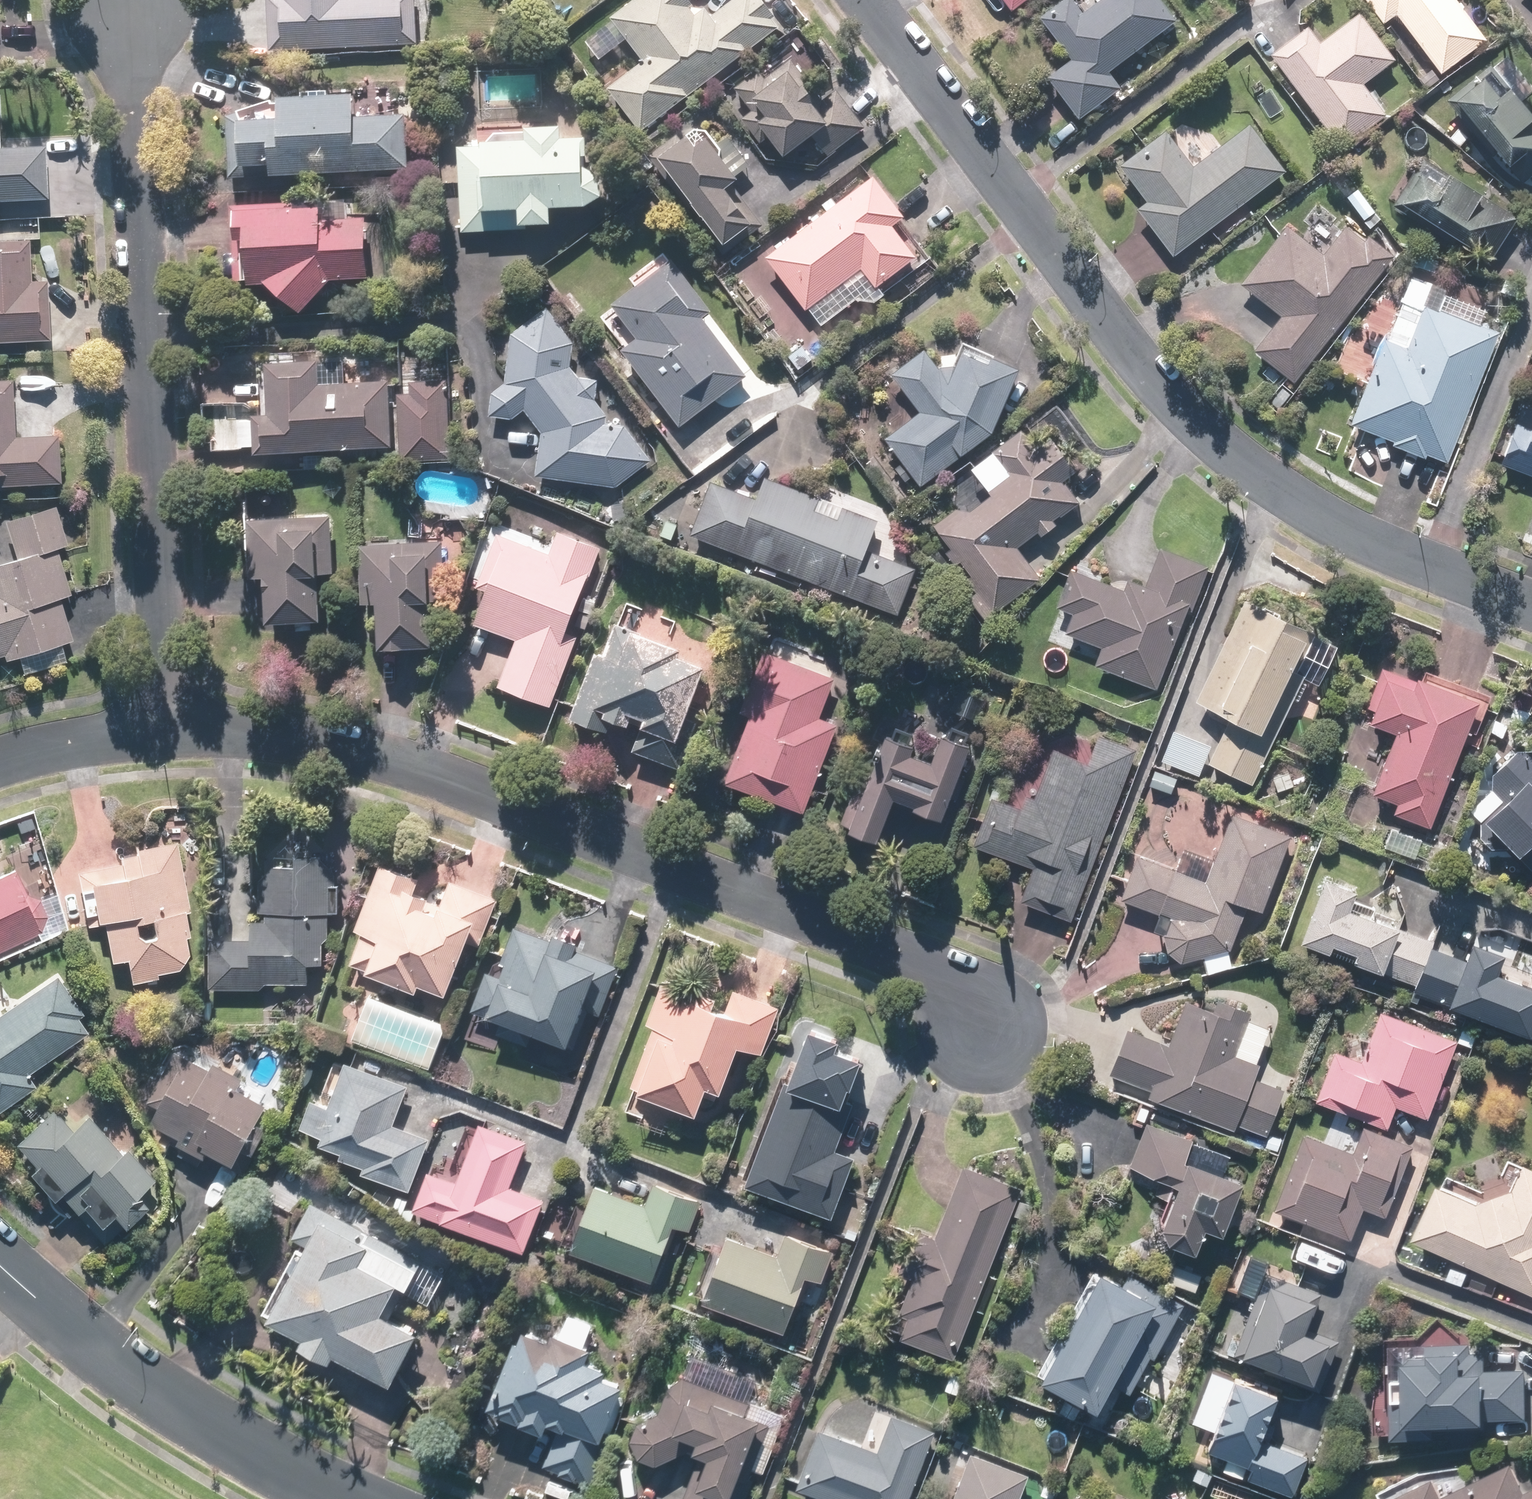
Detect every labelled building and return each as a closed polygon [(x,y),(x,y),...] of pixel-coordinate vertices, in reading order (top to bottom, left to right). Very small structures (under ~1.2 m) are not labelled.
[(275,47),(421,49),(422,0),(276,0),(275,47)] [(785,26),(765,0),(722,0),(709,9),(702,0),(641,0),(615,20),(647,62),(615,86),(649,130),(785,26)] [(1028,0),(1006,0),(1014,10),(1028,0)] [(1180,20),(1164,0),(1105,0),(1088,14),(1076,0),(1072,0),(1046,21),(1079,62),(1057,80),(1087,118),(1127,86),(1115,72),(1180,20)] [(1388,22),(1398,14),(1447,72),(1490,36),(1460,0),(1370,0),(1388,22)] [(1314,27),(1276,56),(1346,148),(1391,113),(1368,84),(1400,60),(1364,14),(1327,43),(1314,27)] [(1458,109),(1527,184),(1531,180),(1531,81),(1511,59),(1458,109)] [(771,81),(762,69),(739,87),(747,97),(737,105),(766,143),(777,135),(793,155),(821,134),(835,154),(870,127),(838,84),(824,94),(799,60),(771,81)] [(0,95),(0,201),(48,199),(46,148),(2,150),(0,95)] [(290,109),(234,110),(235,171),(411,171),(411,114),(363,114),(363,96),(289,96),(290,109)] [(689,131),(662,152),(735,243),(762,221),(736,189),(751,177),(745,170),(754,163),(732,136),(725,142),(708,122),(692,135),(689,131)] [(468,131),(467,134),(467,229),(531,230),(531,221),(562,221),(562,206),(607,206),(607,169),(596,169),(596,136),(573,136),(573,124),(539,123),(539,132),(468,131)] [(1180,256),(1290,171),(1252,123),(1199,165),(1173,131),(1126,167),(1153,202),(1144,210),(1180,256)] [(1455,179),(1426,158),(1395,201),(1455,244),(1461,234),(1492,256),(1522,213),(1462,170),(1455,179)] [(916,216),(884,173),(772,258),(823,325),(864,295),(872,306),(889,294),(884,288),(928,255),(905,224),(916,216)] [(331,206),(247,203),(246,237),(252,238),(251,279),(277,280),(307,309),(337,278),(375,279),(377,220),(331,218),(331,206)] [(1299,384),(1397,257),(1351,221),(1337,239),(1319,225),(1308,239),(1290,225),(1245,282),(1284,313),(1255,350),(1299,384)] [(52,343),(51,283),(35,283),(34,242),(0,242),(0,344),(52,343)] [(679,260),(621,305),(643,334),(626,347),(687,426),(752,376),(707,317),(717,310),(679,260)] [(1437,282),(1416,274),(1357,423),(1398,439),(1396,445),(1428,458),(1430,453),(1450,461),(1502,331),(1429,303),(1437,282)] [(580,342),(552,307),(518,334),(513,380),(500,391),(497,412),(514,419),(530,410),(548,429),(541,474),(622,488),(656,459),(628,422),(622,426),(600,396),(603,381),(585,377),(576,365),(580,342)] [(927,412),(894,436),(924,485),(1004,435),(1031,366),(973,343),(956,378),(935,346),(899,371),(927,412)] [(266,409),(266,449),(395,448),(395,383),(326,383),(326,362),(278,362),(279,409),(266,409)] [(67,484),(66,435),(18,436),(17,381),(0,382),(0,486),(67,484)] [(453,381),(401,382),(402,460),(455,459),(453,381)] [(1529,399),(1506,462),(1531,472),(1531,400),(1529,399)] [(955,510),(939,522),(999,610),(1044,579),(1021,545),(1042,530),(1045,534),(1062,522),(1060,519),(1085,502),(1069,479),(1082,470),(1059,437),(1046,445),(1033,426),(1000,449),(1017,475),(992,492),(995,498),(979,509),(955,510)] [(717,480),(696,534),(902,616),(922,568),(875,550),(886,521),(773,476),(764,499),(717,480)] [(8,656),(10,663),(22,659),(27,673),(68,660),(64,645),(76,641),(63,601),(74,598),(59,550),(70,546),(57,507),(9,522),(20,559),(0,566),(0,658),(8,656)] [(339,516),(257,515),(256,575),(276,576),(275,618),(330,619),(331,575),(338,575),(339,516)] [(575,630),(606,543),(560,527),(553,547),(503,530),(471,619),(523,638),(505,688),(557,706),(583,633),(575,630)] [(444,541),(368,544),(370,601),(392,601),(393,648),(441,647),(439,603),(446,603),(444,541)] [(1113,646),(1105,668),(1160,688),(1182,626),(1190,629),(1213,564),(1166,548),(1154,583),(1131,575),(1128,585),(1074,567),(1061,604),(1078,610),(1071,632),(1113,646)] [(1296,615),(1254,596),(1207,700),(1233,713),(1212,759),(1260,781),(1279,739),(1273,736),(1302,672),(1325,683),(1342,645),(1292,623),(1296,615)] [(693,647),(620,623),(609,653),(599,649),(574,718),(612,732),(618,717),(649,728),(640,752),(684,768),(721,668),(690,656),(693,647)] [(841,681),(768,646),(742,706),(756,711),(727,779),(806,813),(843,726),(825,719),(841,681)] [(1438,824),(1488,696),(1388,657),(1369,706),(1379,710),(1374,722),(1401,733),(1378,791),(1402,800),(1398,808),(1438,824)] [(952,814),(978,741),(949,730),(941,755),(914,745),(921,727),(883,714),(846,818),(891,834),(904,797),(952,814)] [(1078,918),(1139,747),(1102,732),(1091,761),(1059,748),(1040,795),(1020,802),(998,794),(980,846),(1036,866),(1024,899),(1078,918)] [(1169,732),(1157,766),(1159,766),(1183,775),(1201,781),(1213,747),(1169,732)] [(1523,744),(1496,774),(1496,788),(1475,810),(1531,864),(1531,749),(1523,744)] [(1183,775),(1159,766),(1152,786),(1175,795),(1183,775)] [(1181,802),(1153,791),(1129,852),(1139,855),(1122,896),(1174,918),(1173,919),(1173,920),(1172,922),(1172,923),(1171,924),(1171,926),(1171,927),(1171,928),(1171,930),(1170,931),(1171,933),(1171,934),(1171,935),(1171,937),(1171,938),(1171,940),(1172,941),(1172,942),(1173,943),(1173,945),(1174,946),(1174,947),(1175,948),(1176,950),(1176,951),(1177,952),(1178,953),(1179,954),(1180,955),(1181,956),(1182,957),(1183,958),(1184,959),(1185,959),(1186,960),(1204,957),(1207,973),(1234,968),(1232,949),(1250,904),(1267,910),(1296,834),(1185,791),(1181,802)] [(195,913),(180,844),(179,840),(120,858),(122,863),(78,877),(93,929),(107,924),(118,960),(129,957),(138,986),(162,979),(163,973),(183,970),(193,955),(190,939),(195,938),(190,914),(195,913)] [(258,938),(218,937),(216,985),(270,987),(270,981),(313,983),(314,964),(329,964),(331,912),(344,913),(346,883),(338,883),(339,867),(324,851),(317,852),(305,863),(278,862),(268,873),(268,915),(258,915),(258,938)] [(424,874),(387,860),(349,959),(426,988),(429,979),(454,989),(470,946),(479,949),(498,899),(452,881),(442,908),(425,902),(429,889),(419,885),(424,874)] [(45,932),(51,915),(42,897),(30,893),(20,869),(0,878),(0,953),(45,932)] [(1330,874),(1305,935),(1389,968),(1387,971),(1419,984),(1417,989),(1459,1006),(1461,1001),(1531,1030),(1531,980),(1507,970),(1514,951),(1481,938),(1474,956),(1407,930),(1409,923),(1360,904),(1366,888),(1330,874)] [(557,937),(518,924),(504,965),(492,961),(477,1008),(506,1017),(501,1033),(538,1045),(543,1028),(579,1040),(588,1012),(602,1017),(619,964),(555,943),(557,937)] [(40,1085),(33,1074),(97,1031),(59,974),(0,1013),(0,1111),(40,1085)] [(666,979),(651,1020),(659,1023),(637,1083),(709,1109),(718,1084),(728,1087),(744,1042),(768,1050),(784,1006),(739,990),(735,1003),(666,979)] [(1173,1044),(1134,1028),(1113,1077),(1238,1129),(1241,1122),(1271,1134),(1290,1089),(1262,1077),(1268,1063),(1261,1060),(1275,1026),(1250,1016),(1253,1008),(1216,992),(1211,1005),(1192,997),(1173,1044)] [(375,994),(357,1037),(434,1068),(451,1025),(375,994)] [(1432,1118),(1463,1037),(1384,1007),(1364,1059),(1338,1049),(1319,1099),(1392,1128),(1400,1106),(1432,1118)] [(855,1048),(809,1031),(753,1179),(843,1213),(863,1158),(843,1151),(862,1100),(838,1092),(855,1048)] [(215,1066),(180,1049),(155,1099),(166,1105),(160,1116),(189,1130),(178,1153),(207,1167),(217,1147),(244,1160),(271,1105),(240,1089),(246,1076),(217,1062),(215,1066)] [(413,1083),(353,1058),(336,1101),(318,1094),(305,1126),(326,1134),(323,1139),(350,1150),(346,1160),(416,1188),(436,1139),(397,1123),(413,1083)] [(74,1129),(58,1109),(21,1139),(39,1160),(33,1166),(73,1214),(80,1208),(104,1237),(147,1201),(142,1195),(159,1181),(130,1145),(124,1150),(93,1113),(74,1129)] [(1200,1139),(1147,1120),(1132,1162),(1167,1174),(1160,1191),(1182,1199),(1170,1233),(1209,1247),(1217,1224),(1234,1229),(1252,1176),(1194,1156),(1200,1139)] [(1325,1141),(1308,1134),(1279,1205),(1356,1237),(1369,1206),(1389,1215),(1418,1143),(1369,1124),(1366,1133),(1334,1120),(1325,1141)] [(461,1177),(435,1166),(418,1208),(529,1252),(549,1201),(513,1187),(531,1142),(483,1123),(461,1177)] [(961,1357),(1027,1189),(969,1166),(941,1236),(928,1231),(909,1279),(916,1282),(902,1318),(911,1321),(906,1336),(961,1357)] [(1449,1175),(1420,1237),(1531,1290),(1531,1167),(1531,1166),(1519,1191),(1493,1198),(1449,1175)] [(649,1198),(599,1180),(575,1246),(661,1278),(680,1224),(694,1229),(705,1198),(656,1180),(649,1198)] [(429,1268),(318,1202),(298,1235),(305,1240),(264,1306),(312,1335),(309,1340),(340,1359),(346,1349),(400,1382),(431,1332),(390,1306),(407,1279),(418,1285),(429,1268)] [(780,1247),(732,1229),(708,1296),(796,1328),(813,1282),(827,1287),(840,1251),(785,1231),(780,1247)] [(1104,1259),(1101,1265),(1042,1371),(1106,1406),(1118,1384),(1134,1393),(1156,1352),(1162,1355),(1189,1306),(1104,1259)] [(1276,1289),(1263,1285),(1239,1351),(1267,1361),(1269,1357),(1326,1377),(1341,1336),(1312,1326),(1324,1294),(1279,1279),(1276,1289)] [(558,1335),(524,1324),(498,1407),(558,1425),(547,1460),(599,1476),(628,1382),(612,1377),(616,1364),(596,1357),(600,1342),(560,1329),(558,1335)] [(1402,1338),(1399,1431),(1443,1433),(1444,1426),(1494,1427),(1494,1415),(1531,1416),(1531,1369),(1491,1368),(1491,1350),(1478,1350),(1478,1340),(1402,1338)] [(1246,1374),(1245,1375),(1213,1449),(1230,1456),(1225,1469),(1246,1478),(1247,1475),(1297,1496),(1313,1457),(1268,1439),(1288,1392),(1246,1374)] [(770,1415),(754,1408),(757,1401),(695,1375),(637,1421),(636,1436),(646,1456),(663,1461),(699,1448),(706,1450),(686,1498),(743,1498),(757,1465),(768,1469),(784,1429),(767,1422),(770,1415)] [(939,1429),(897,1413),(884,1449),(824,1427),(802,1484),(842,1498),(914,1498),(939,1429)] [(978,1452),(960,1498),(1025,1498),(1034,1473),(978,1452)] [(1398,1493),(1401,1498),(1531,1498),(1531,1484),(1522,1460),(1448,1493),(1440,1474),(1398,1493)]
